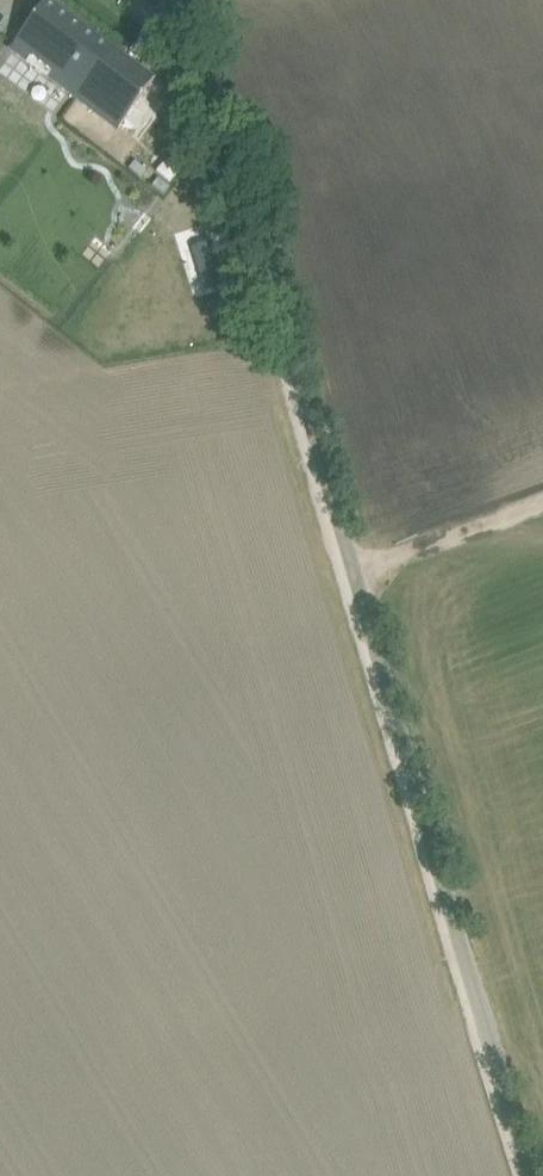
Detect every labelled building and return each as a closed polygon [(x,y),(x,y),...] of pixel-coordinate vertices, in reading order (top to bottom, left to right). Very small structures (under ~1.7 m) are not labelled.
[(47,0),(33,19),(11,49),(118,129),(155,80),(47,0)] [(225,283),(213,242),(199,246),(212,287),(225,283)]
